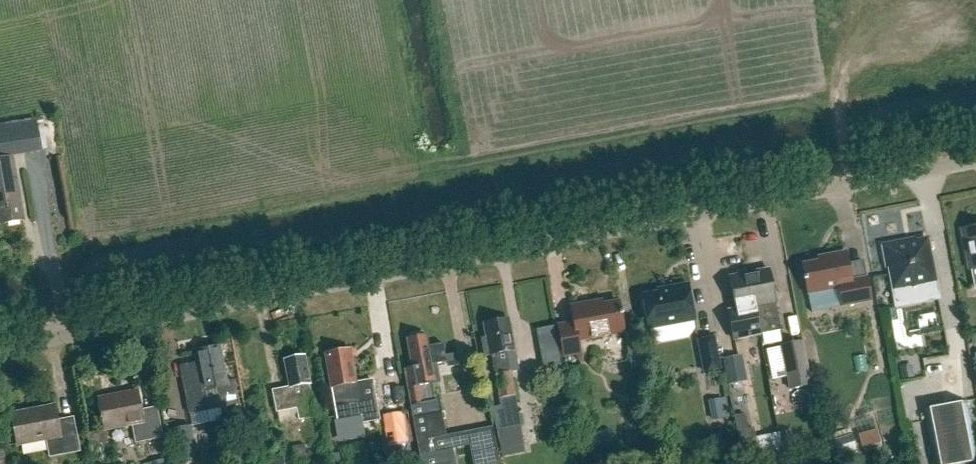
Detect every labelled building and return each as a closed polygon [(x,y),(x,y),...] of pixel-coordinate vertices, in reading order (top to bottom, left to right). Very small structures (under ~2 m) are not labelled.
[(22,220),(10,157),(0,159),(0,224),(22,220)] [(975,269),(975,227),(961,230),(969,270),(975,269)] [(914,242),(913,239),(882,245),(886,267),(889,267),(893,289),(935,281),(927,240),(914,242)] [(851,281),(846,252),(818,258),(818,262),(803,265),(805,277),(803,278),(803,281),(806,281),(808,294),(839,288),(842,307),(871,301),(866,278),(851,281)] [(759,329),(760,335),(780,331),(768,270),(748,274),(758,329),(759,329)] [(760,336),(760,335),(759,329),(758,329),(748,274),(729,277),(735,311),(728,312),(733,342),(760,336)] [(648,330),(694,321),(687,285),(666,289),(666,291),(641,296),(648,330)] [(624,333),(618,302),(586,307),(586,303),(570,306),(573,323),(557,325),(562,357),(580,354),(578,341),(624,333)] [(496,430),(520,426),(508,363),(509,362),(507,353),(515,351),(511,334),(509,335),(507,320),(485,324),(488,338),(480,339),(484,357),(491,356),(493,366),(490,366),(492,376),(494,376),(500,406),(492,407),(496,430)] [(703,373),(722,369),(715,336),(696,340),(703,373)] [(444,349),(434,350),(428,352),(426,337),(408,341),(411,356),(409,356),(412,370),(404,371),(413,419),(420,457),(431,455),(429,442),(447,439),(440,397),(436,397),(433,382),(436,382),(433,366),(437,366),(447,364),(444,349)] [(789,390),(809,386),(801,342),(781,346),(789,390)] [(226,383),(219,348),(196,353),(199,365),(182,368),(192,414),(220,408),(239,404),(234,382),(226,383)] [(543,367),(558,362),(554,348),(539,352),(543,367)] [(325,355),(337,421),(360,417),(361,424),(363,424),(378,421),(371,382),(356,385),(350,351),(325,355)] [(727,384),(746,381),(742,356),(723,359),(727,384)] [(315,417),(303,358),(285,362),(290,388),(272,391),(276,413),(296,409),(298,420),(315,417)] [(141,411),(138,391),(98,399),(104,431),(132,426),(136,443),(163,438),(157,408),(141,411)] [(712,416),(725,415),(724,398),(712,398),(712,416)] [(975,462),(975,451),(966,401),(923,409),(933,463),(963,463),(975,462)] [(60,431),(55,407),(11,416),(17,446),(46,440),(49,458),(80,452),(75,428),(60,431)] [(388,447),(407,444),(402,412),(383,415),(388,447)] [(744,415),(733,417),(742,463),(745,463),(761,461),(754,428),(747,429),(744,415)] [(198,462),(191,426),(168,431),(174,463),(187,463),(198,462)] [(855,433),(859,445),(878,440),(874,427),(855,433)] [(859,456),(852,434),(833,440),(840,462),(859,456)] [(305,445),(293,447),(296,463),(308,463),(305,445)]
